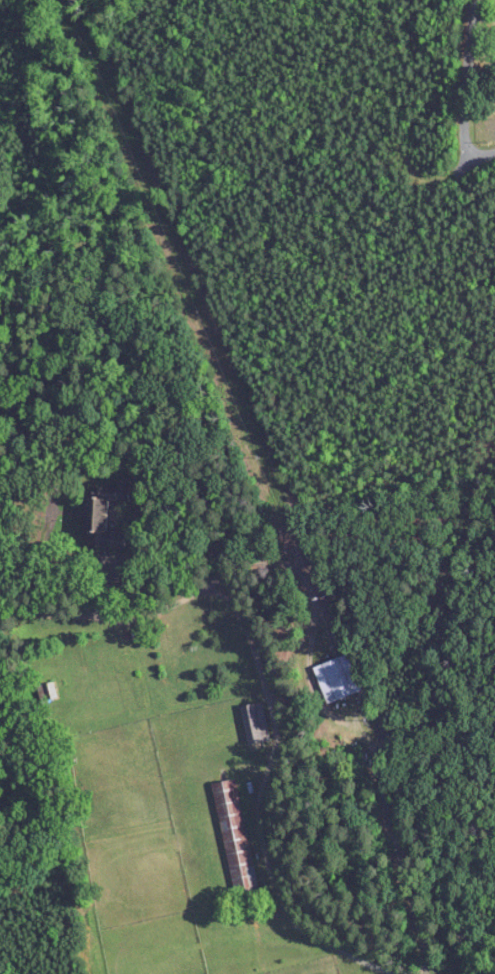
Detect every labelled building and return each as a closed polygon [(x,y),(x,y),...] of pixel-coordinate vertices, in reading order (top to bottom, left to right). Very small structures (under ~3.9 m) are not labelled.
[(109,502),(129,502),(130,481),(116,480),(116,487),(98,487),(98,497),(86,497),(85,549),(126,549),(126,532),(109,532),(109,502)] [(362,691),(348,654),(313,667),(327,704),(362,691)] [(269,740),(262,703),(242,706),(249,744),(269,740)] [(238,779),(214,783),(234,901),(259,897),(238,779)]
